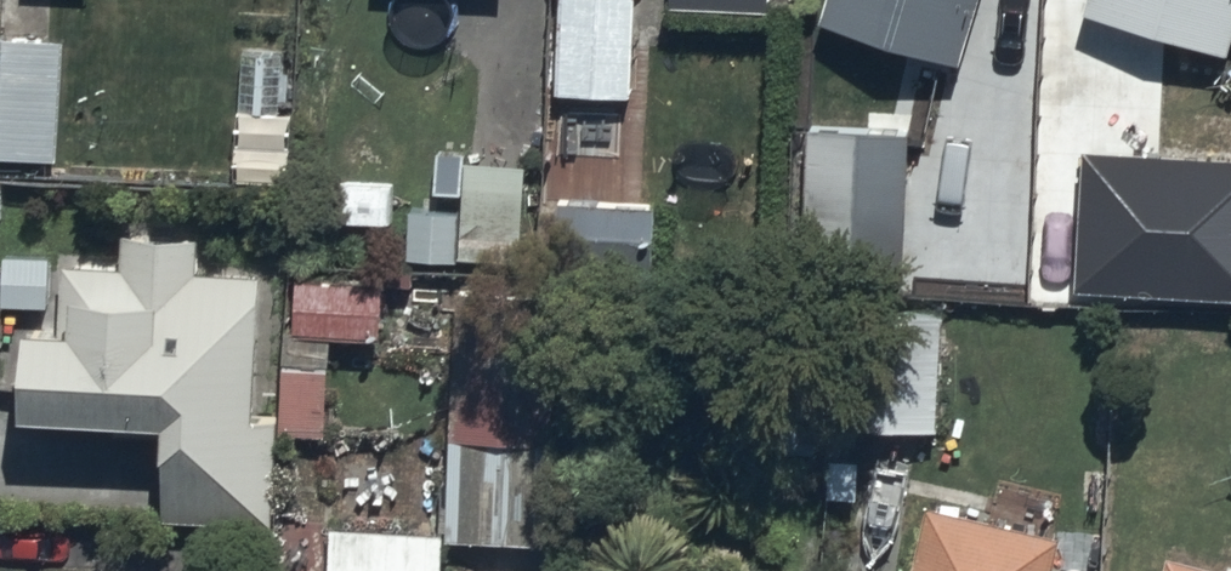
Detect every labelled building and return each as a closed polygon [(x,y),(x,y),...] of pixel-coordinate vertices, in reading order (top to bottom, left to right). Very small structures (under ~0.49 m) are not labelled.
[(557,88),(631,89),(631,0),(558,0),(557,88)] [(818,28),(954,68),(975,0),(827,0),(818,28)] [(1088,20),(1228,63),(1230,53),(1230,0),(1095,0),(1088,20)] [(53,155),(59,34),(0,32),(0,153),(53,155)] [(285,51),(240,48),(233,138),(289,142),(291,110),(281,109),(285,51)] [(903,125),(802,124),(801,278),(902,279),(903,125)] [(425,248),(458,250),(458,259),(519,260),(521,156),(460,155),(459,197),(428,196),(425,248)] [(1080,156),(1074,295),(1230,303),(1230,163),(1080,156)] [(651,196),(554,197),(554,264),(652,263),(651,196)] [(283,322),(278,412),(255,412),(261,272),(196,268),(198,232),(122,229),(120,264),(71,262),(68,318),(22,316),(20,404),(167,411),(162,518),(268,523),(272,429),(324,432),(330,328),(379,329),(380,275),(291,272),(291,322),(283,322)] [(551,288),(458,285),(457,435),(551,435),(551,288)] [(936,425),(938,310),(848,306),(845,423),(936,425)] [(449,437),(448,537),(548,540),(551,441),(449,437)] [(933,508),(917,570),(1058,570),(1065,541),(933,508)]
